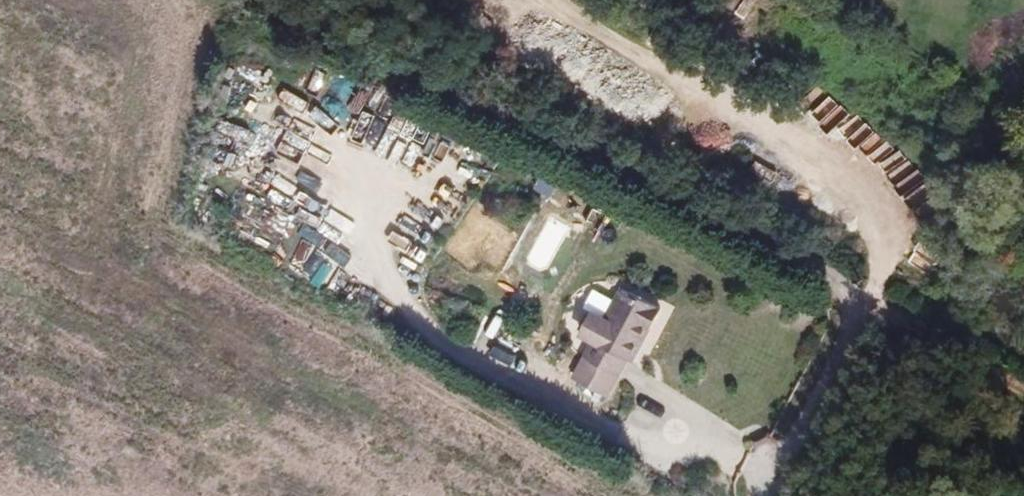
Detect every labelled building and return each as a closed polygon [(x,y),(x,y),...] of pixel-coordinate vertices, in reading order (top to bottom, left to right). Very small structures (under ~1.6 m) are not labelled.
[(286,266),(324,286),(338,258),(300,239),(286,266)] [(630,350),(647,320),(654,323),(666,301),(628,280),(611,312),(596,304),(583,327),(597,336),(581,365),(612,383),(630,350)] [(630,350),(637,354),(654,323),(647,320),(630,350)]
